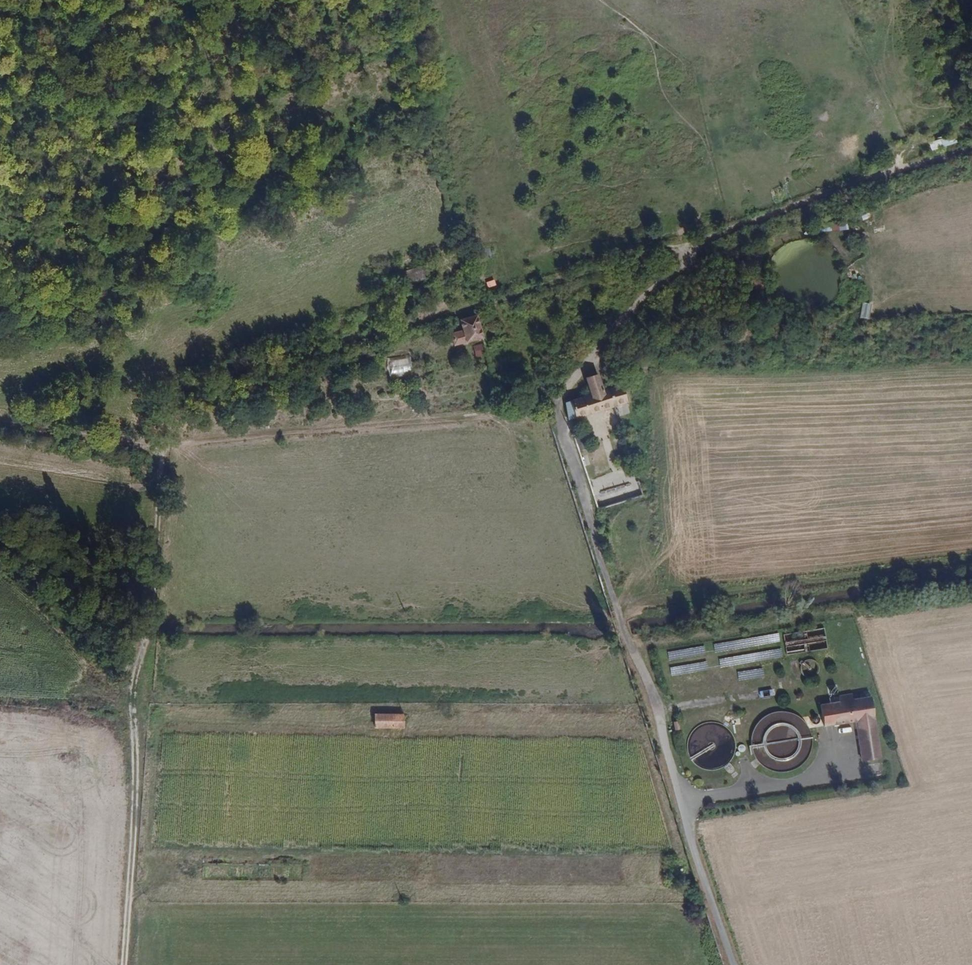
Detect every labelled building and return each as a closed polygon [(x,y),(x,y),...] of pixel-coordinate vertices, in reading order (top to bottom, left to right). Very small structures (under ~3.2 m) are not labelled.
[(408,281),(430,278),(428,267),(407,270),(408,281)] [(861,318),(870,319),(872,303),(863,302),(861,318)] [(473,334),(466,303),(449,307),(451,319),(440,323),(444,339),(451,337),(450,330),(458,329),(460,338),(473,334)] [(475,356),(486,355),(485,343),(474,344),(475,356)] [(411,358),(389,360),(390,378),(413,376),(411,358)] [(476,377),(484,375),(482,367),(473,369),(476,377)] [(624,402),(620,388),(601,392),(596,376),(584,381),(588,397),(563,405),(567,419),(606,407),(612,407),(624,402)] [(642,496),(637,481),(604,490),(585,431),(572,435),(595,510),(642,496)] [(831,703),(823,704),(826,726),(859,721),(865,760),(881,757),(872,698),(846,702),(845,695),(830,698),(831,703)] [(403,709),(369,707),(368,722),(401,724),(403,709)]
